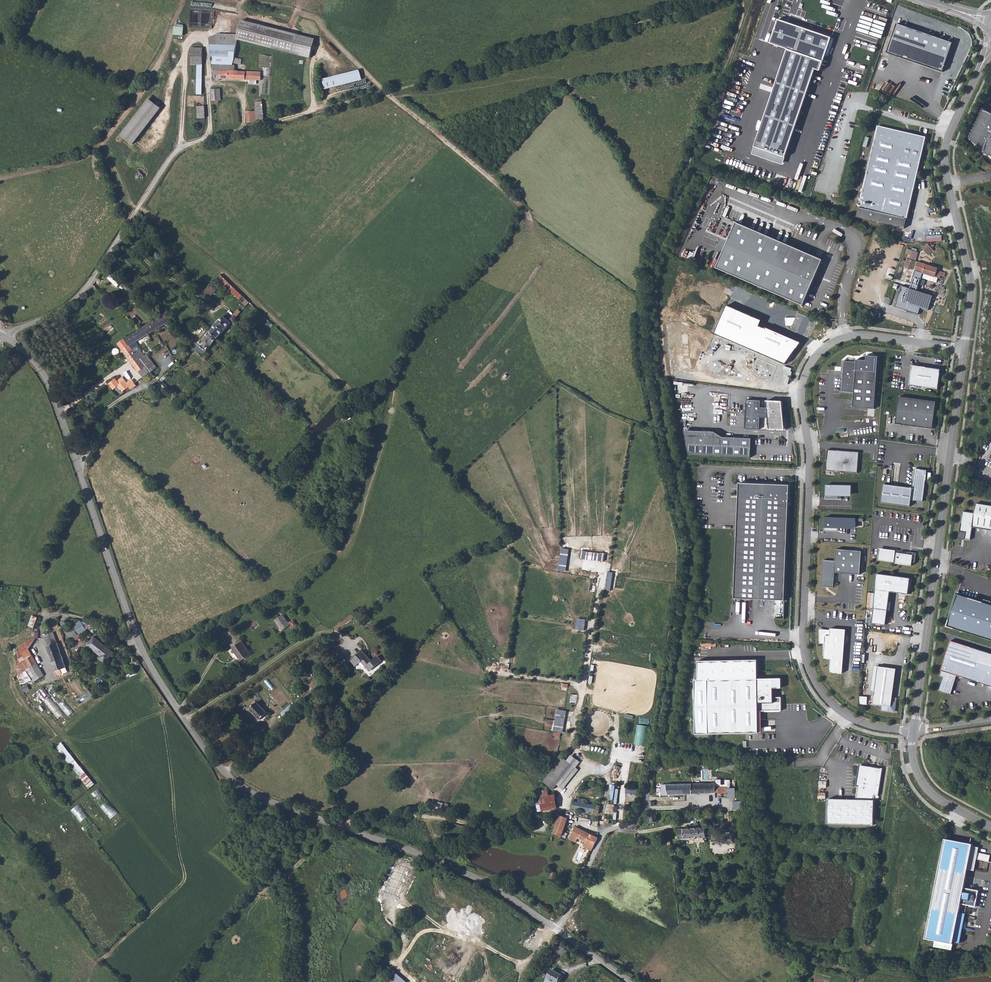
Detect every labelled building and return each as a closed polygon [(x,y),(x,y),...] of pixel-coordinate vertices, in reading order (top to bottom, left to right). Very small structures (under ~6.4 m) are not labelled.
[(816,6),(830,11),(834,0),(818,0),(816,6)] [(768,44),(779,48),(779,50),(785,52),(786,49),(826,64),(835,40),(776,20),(768,44)] [(314,39),(243,21),(238,39),(309,57),(314,39)] [(899,24),(888,53),(944,72),(955,43),(899,24)] [(174,34),(184,35),(184,25),(175,25),(174,34)] [(210,65),(213,65),(229,66),(229,58),(229,44),(229,37),(216,36),(210,40),(210,65)] [(192,50),(191,65),(201,65),(201,50),(192,50)] [(261,54),(260,67),(264,67),(264,75),(270,75),(272,55),(261,54)] [(229,66),(213,65),(213,76),(217,76),(216,81),(220,81),(220,80),(248,81),(248,85),(255,85),(255,81),(261,81),(261,73),(237,72),(237,71),(235,72),(235,66),(229,66)] [(358,70),(322,79),(324,89),(361,80),(359,72),(358,70)] [(220,90),(211,90),(211,101),(214,101),(213,103),(214,104),(217,105),(218,103),(218,101),(221,101),(220,90)] [(149,99),(121,136),(134,145),(162,108),(149,99)] [(990,156),(990,112),(984,108),(971,137),(990,156)] [(888,137),(889,134),(916,139),(926,137),(891,130),(877,126),(875,133),(888,137)] [(869,173),(866,172),(857,207),(858,207),(905,218),(906,219),(926,137),(916,139),(889,134),(888,137),(875,133),(871,152),(874,152),(869,173)] [(905,218),(858,207),(856,217),(903,228),(905,218)] [(823,260),(735,222),(716,267),(803,305),(823,260)] [(922,248),(928,255),(934,250),(927,243),(922,248)] [(908,254),(904,266),(913,269),(918,251),(907,248),(905,253),(908,254)] [(915,271),(923,273),(940,278),(941,276),(944,277),(945,272),(938,270),(938,267),(918,261),(915,270),(915,271)] [(923,273),(915,271),(910,288),(902,286),(895,306),(919,313),(921,307),(929,310),(933,296),(917,291),(923,273)] [(110,275),(108,278),(117,286),(120,283),(110,275)] [(221,276),(217,279),(240,300),(242,297),(221,276)] [(210,297),(217,290),(211,284),(204,291),(210,297)] [(236,318),(241,311),(238,308),(233,315),(236,318)] [(140,330),(125,340),(132,351),(136,348),(137,347),(134,344),(170,321),(166,315),(162,317),(146,326),(140,330)] [(227,315),(211,332),(217,339),(233,321),(227,315)] [(211,332),(194,351),(197,354),(202,349),(205,352),(209,348),(217,339),(211,332)] [(125,340),(118,345),(143,378),(150,372),(141,362),(135,355),(132,351),(125,340)] [(139,352),(135,355),(141,362),(144,359),(139,352)] [(144,359),(141,362),(150,372),(150,373),(159,366),(150,354),(144,359)] [(856,362),(844,361),(841,391),(854,392),(853,407),(874,409),(877,371),(856,370),(856,362)] [(941,369),(912,365),(910,384),(938,389),(941,369)] [(125,381),(122,377),(110,386),(113,390),(118,386),(122,392),(129,387),(131,390),(136,386),(132,380),(127,384),(125,381)] [(159,383),(155,388),(161,394),(163,393),(164,393),(165,392),(165,390),(165,389),(159,383)] [(149,389),(142,398),(154,407),(160,399),(149,389)] [(939,402),(902,396),(898,423),(935,428),(939,402)] [(761,401),(746,400),(745,424),(751,424),(751,429),(760,429),(760,417),(768,418),(769,430),(785,430),(782,401),(767,401),(767,408),(761,407),(761,401)] [(699,436),(724,437),(714,432),(684,430),(689,455),(698,455),(699,436)] [(724,437),(699,436),(698,455),(751,457),(752,438),(724,437)] [(861,454),(830,452),(829,471),(860,473),(861,454)] [(884,484),(881,502),(910,506),(911,500),(923,502),(927,470),(915,469),(912,488),(884,484)] [(790,485),(739,483),(735,598),(785,600),(790,485)] [(852,484),(826,484),(826,495),(852,496),(852,484)] [(963,511),(959,535),(965,536),(964,539),(971,540),(973,527),(990,530),(990,506),(976,503),(974,513),(963,511)] [(855,518),(824,517),(823,531),(839,532),(840,527),(855,528),(855,518)] [(859,573),(861,550),(836,548),(834,572),(859,573)] [(895,550),(886,549),(884,561),(894,562),(895,550)] [(599,560),(600,552),(586,551),(586,558),(599,560)] [(913,555),(897,553),(896,563),(912,566),(913,555)] [(835,560),(823,559),(821,585),(833,586),(835,560)] [(913,578),(877,573),(874,609),(876,609),(874,624),(888,625),(890,592),(908,594),(909,590),(911,590),(913,578)] [(957,594),(947,626),(990,640),(990,605),(957,594)] [(285,612),(282,615),(289,624),(291,627),(295,624),(285,612)] [(289,624),(282,615),(281,614),(275,619),(282,629),(289,624)] [(576,629),(585,630),(586,618),(577,617),(576,629)] [(85,629),(79,621),(73,625),(79,634),(85,629)] [(825,634),(830,635),(830,629),(819,628),(819,642),(825,642),(825,634)] [(847,630),(830,629),(830,635),(825,634),(825,642),(824,657),(831,658),(830,672),(843,673),(847,630)] [(54,632),(44,635),(58,676),(63,674),(61,670),(66,668),(54,632)] [(114,651),(94,637),(88,646),(102,655),(100,658),(107,662),(114,651)] [(939,691),(951,694),(957,675),(990,686),(990,653),(950,641),(939,676),(943,677),(939,691)] [(242,642),(232,649),(240,662),(251,655),(242,642)] [(339,661),(343,657),(335,647),(330,651),(339,661)] [(359,659),(365,665),(367,663),(370,666),(380,657),(375,652),(369,657),(360,648),(349,658),(354,663),(359,659)] [(32,653),(27,655),(28,655),(30,657),(26,660),(30,668),(35,676),(32,678),(35,684),(36,683),(36,681),(44,677),(45,678),(48,676),(46,672),(43,673),(33,657),(34,656),(32,653)] [(896,669),(878,666),(872,704),(882,705),(881,711),(891,712),(896,709),(897,701),(892,700),(896,669)] [(781,688),(781,678),(707,679),(708,733),(758,733),(758,711),(781,710),(781,697),(776,697),(773,697),(773,688),(776,688),(781,688)] [(45,687),(59,703),(64,699),(50,683),(45,687)] [(42,687),(34,694),(41,703),(44,700),(53,711),(58,706),(42,687)] [(256,702),(249,709),(259,720),(267,713),(256,702)] [(563,736),(566,709),(556,708),(553,735),(563,736)] [(648,735),(637,734),(632,768),(643,770),(648,735)] [(89,787),(95,783),(62,742),(56,747),(89,787)] [(558,762),(555,766),(557,781),(566,768),(558,762)] [(828,823),(874,825),(874,800),(872,800),(873,794),(874,795),(878,795),(882,768),(873,767),(872,770),(859,766),(856,786),(858,786),(856,799),(829,799),(828,823)] [(684,784),(685,794),(710,793),(709,783),(684,784)] [(709,783),(710,793),(730,794),(730,798),(735,798),(735,788),(727,788),(727,786),(715,786),(715,783),(709,783)] [(664,784),(665,794),(685,794),(684,784),(664,784)] [(98,788),(91,794),(111,818),(118,812),(98,788)] [(550,790),(536,792),(539,811),(556,809),(555,796),(551,796),(550,790)] [(572,801),(571,809),(584,811),(584,813),(588,814),(589,812),(593,813),(593,814),(598,815),(599,807),(587,804),(588,800),(578,798),(578,802),(572,801)] [(81,822),(88,815),(78,804),(71,810),(81,822)] [(558,820),(553,833),(565,838),(566,834),(562,832),(568,819),(564,817),(559,815),(557,815),(557,817),(558,818),(558,820)] [(93,822),(86,829),(91,834),(98,827),(93,822)] [(584,847),(592,851),(597,838),(575,827),(569,840),(576,843),(578,839),(586,842),(584,847)] [(679,829),(680,839),(707,836),(706,827),(679,829)] [(946,832),(926,938),(953,943),(954,942),(960,943),(967,905),(976,906),(979,890),(973,889),(971,889),(967,888),(968,882),(965,881),(967,869),(974,870),(976,859),(988,862),(990,855),(978,852),(979,847),(972,846),(972,844),(950,840),(951,833),(946,832)] [(953,943),(936,940),(934,946),(944,948),(944,945),(953,946),(953,943)] [(557,950),(564,954),(567,949),(559,945),(557,950)] [(399,981),(408,981),(391,966),(387,971),(399,981)] [(551,981),(557,981),(561,976),(551,970),(546,979),(551,981)]
